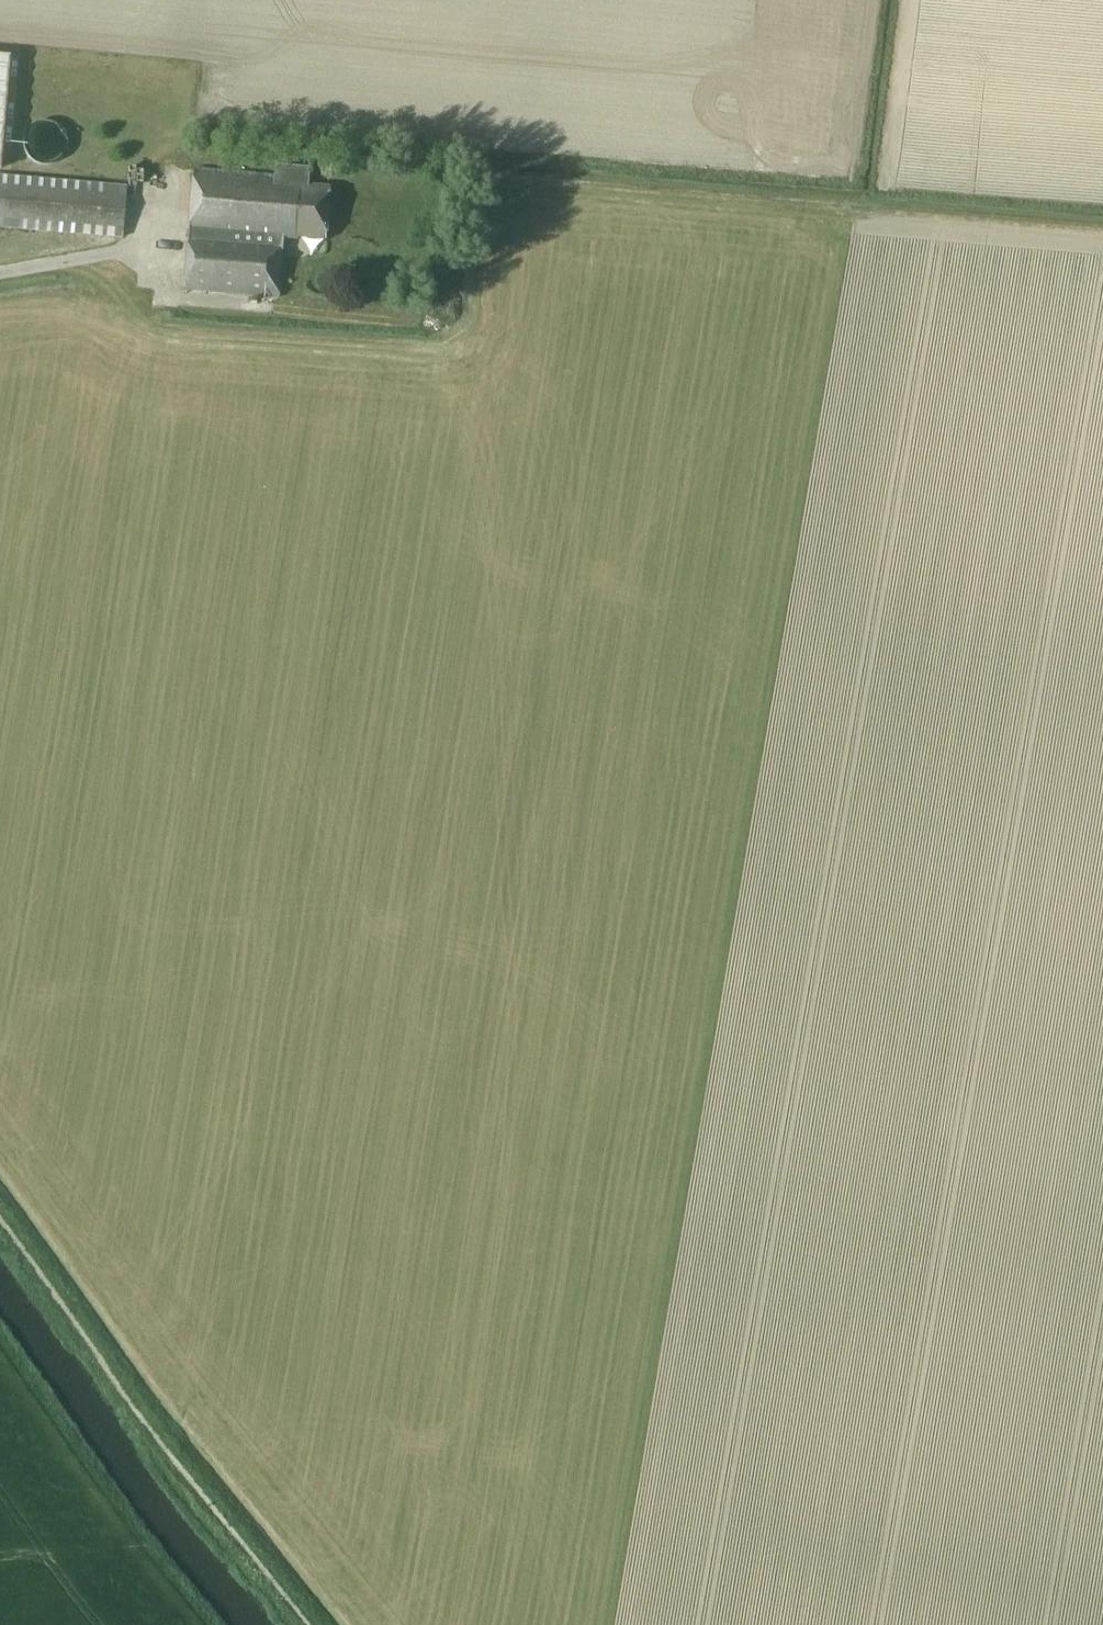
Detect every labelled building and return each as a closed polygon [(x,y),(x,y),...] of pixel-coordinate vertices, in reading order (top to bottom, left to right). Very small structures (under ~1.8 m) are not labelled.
[(5,153),(13,62),(0,61),(0,174),(4,174),(5,153)] [(310,172),(300,171),(277,169),(277,176),(196,168),(185,289),(280,297),(285,238),(298,239),(298,237),(327,239),(332,187),(309,185),(310,172)] [(126,187),(0,176),(0,227),(122,238),(126,187)]
